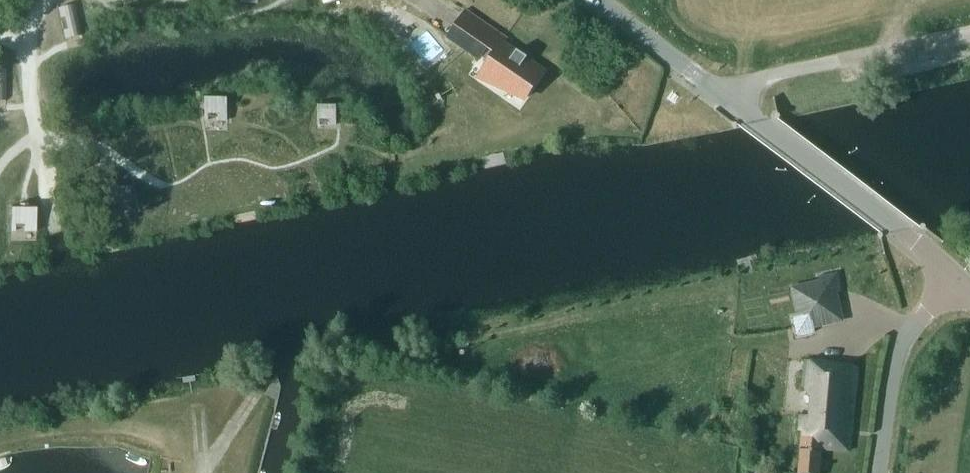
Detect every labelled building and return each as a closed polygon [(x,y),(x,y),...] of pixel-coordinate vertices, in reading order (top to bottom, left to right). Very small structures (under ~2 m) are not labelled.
[(81,36),(75,7),(59,10),(65,39),(81,36)] [(480,58),(481,56),(489,62),(479,77),(495,85),(498,81),(525,99),(541,76),(528,67),(532,60),(506,42),(508,39),(491,27),(481,43),(469,34),(461,45),(480,58)] [(206,98),(205,114),(209,114),(217,114),(219,115),(219,119),(228,120),(228,99),(206,98)] [(319,105),(318,120),(331,120),(331,124),(337,124),(337,106),(319,105)] [(12,206),(11,222),(14,222),(23,222),(25,222),(25,227),(35,227),(36,207),(28,206),(19,206),(12,206)] [(796,301),(807,299),(810,312),(838,306),(835,292),(841,291),(837,273),(819,277),(821,283),(793,289),(796,301)] [(810,314),(799,316),(793,318),(797,335),(814,332),(813,328),(810,314)] [(799,431),(802,431),(798,472),(820,472),(822,449),(849,451),(857,367),(804,361),(801,385),(812,398),(810,416),(800,415),(799,431)]
